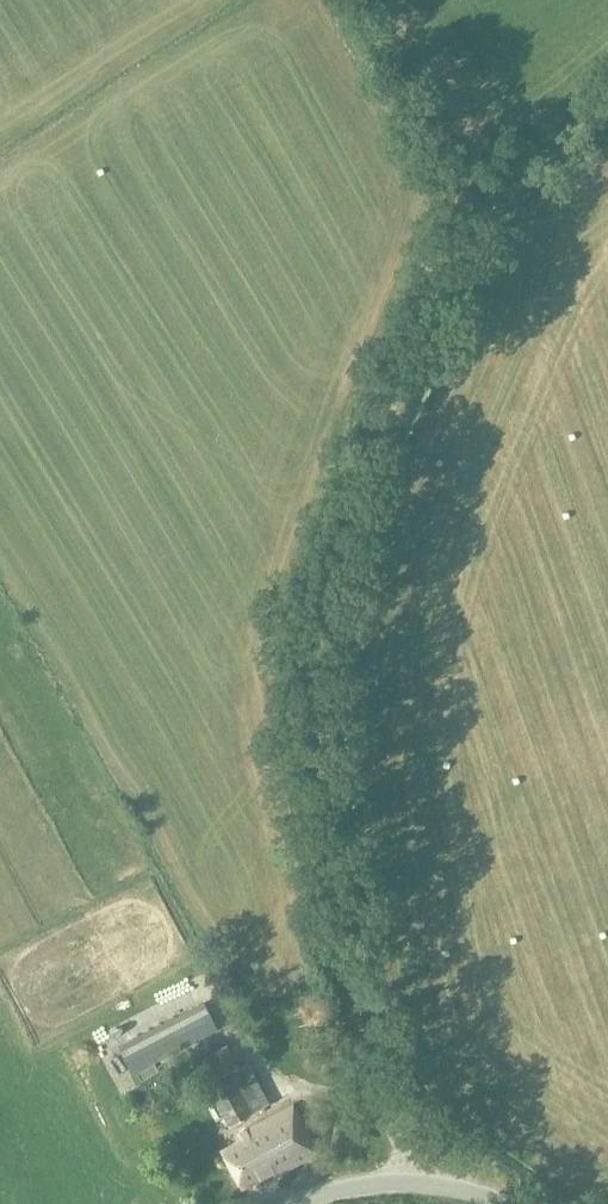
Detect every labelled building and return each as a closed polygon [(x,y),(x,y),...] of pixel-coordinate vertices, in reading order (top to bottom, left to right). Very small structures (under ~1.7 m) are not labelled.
[(130,1074),(216,1032),(202,1004),(174,1018),(117,1046),(130,1074)] [(203,1085),(226,1128),(270,1105),(246,1060),(203,1085)] [(292,1108),(285,1112),(238,1137),(240,1142),(223,1152),(242,1186),(274,1169),(277,1174),(317,1152),(292,1108)] [(266,1180),(270,1193),(290,1186),(286,1173),(266,1180)]
